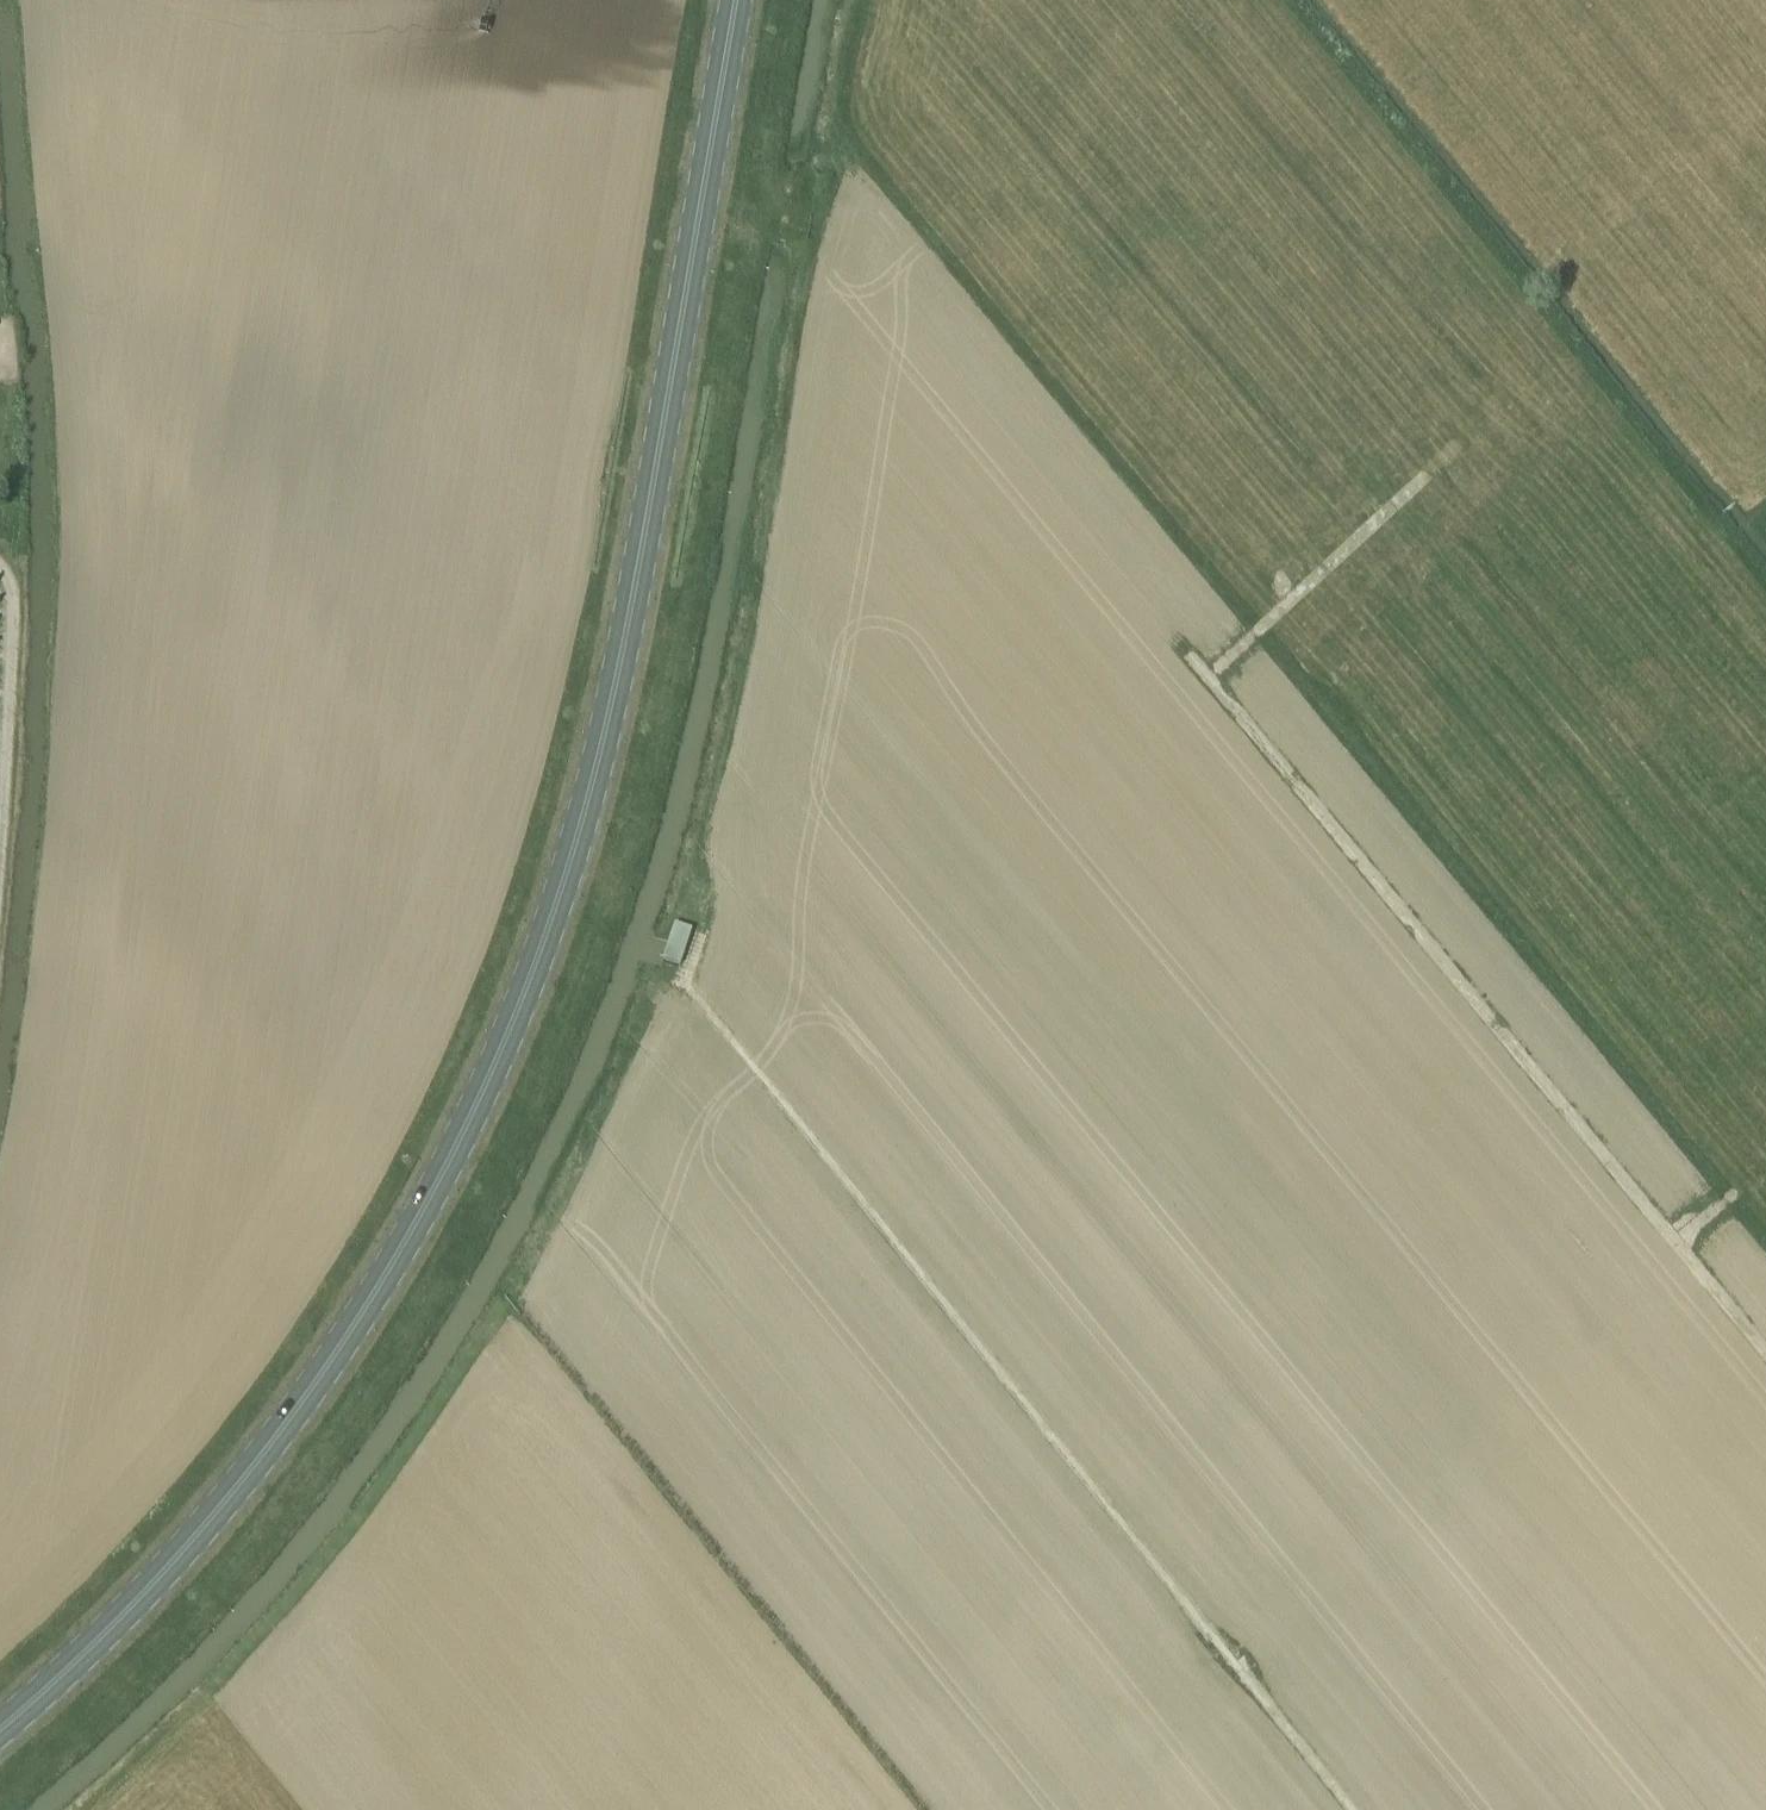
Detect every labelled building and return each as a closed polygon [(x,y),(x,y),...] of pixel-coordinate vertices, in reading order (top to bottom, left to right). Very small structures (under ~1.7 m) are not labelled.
[(676,921),(665,958),(684,964),(695,926),(676,921)]
